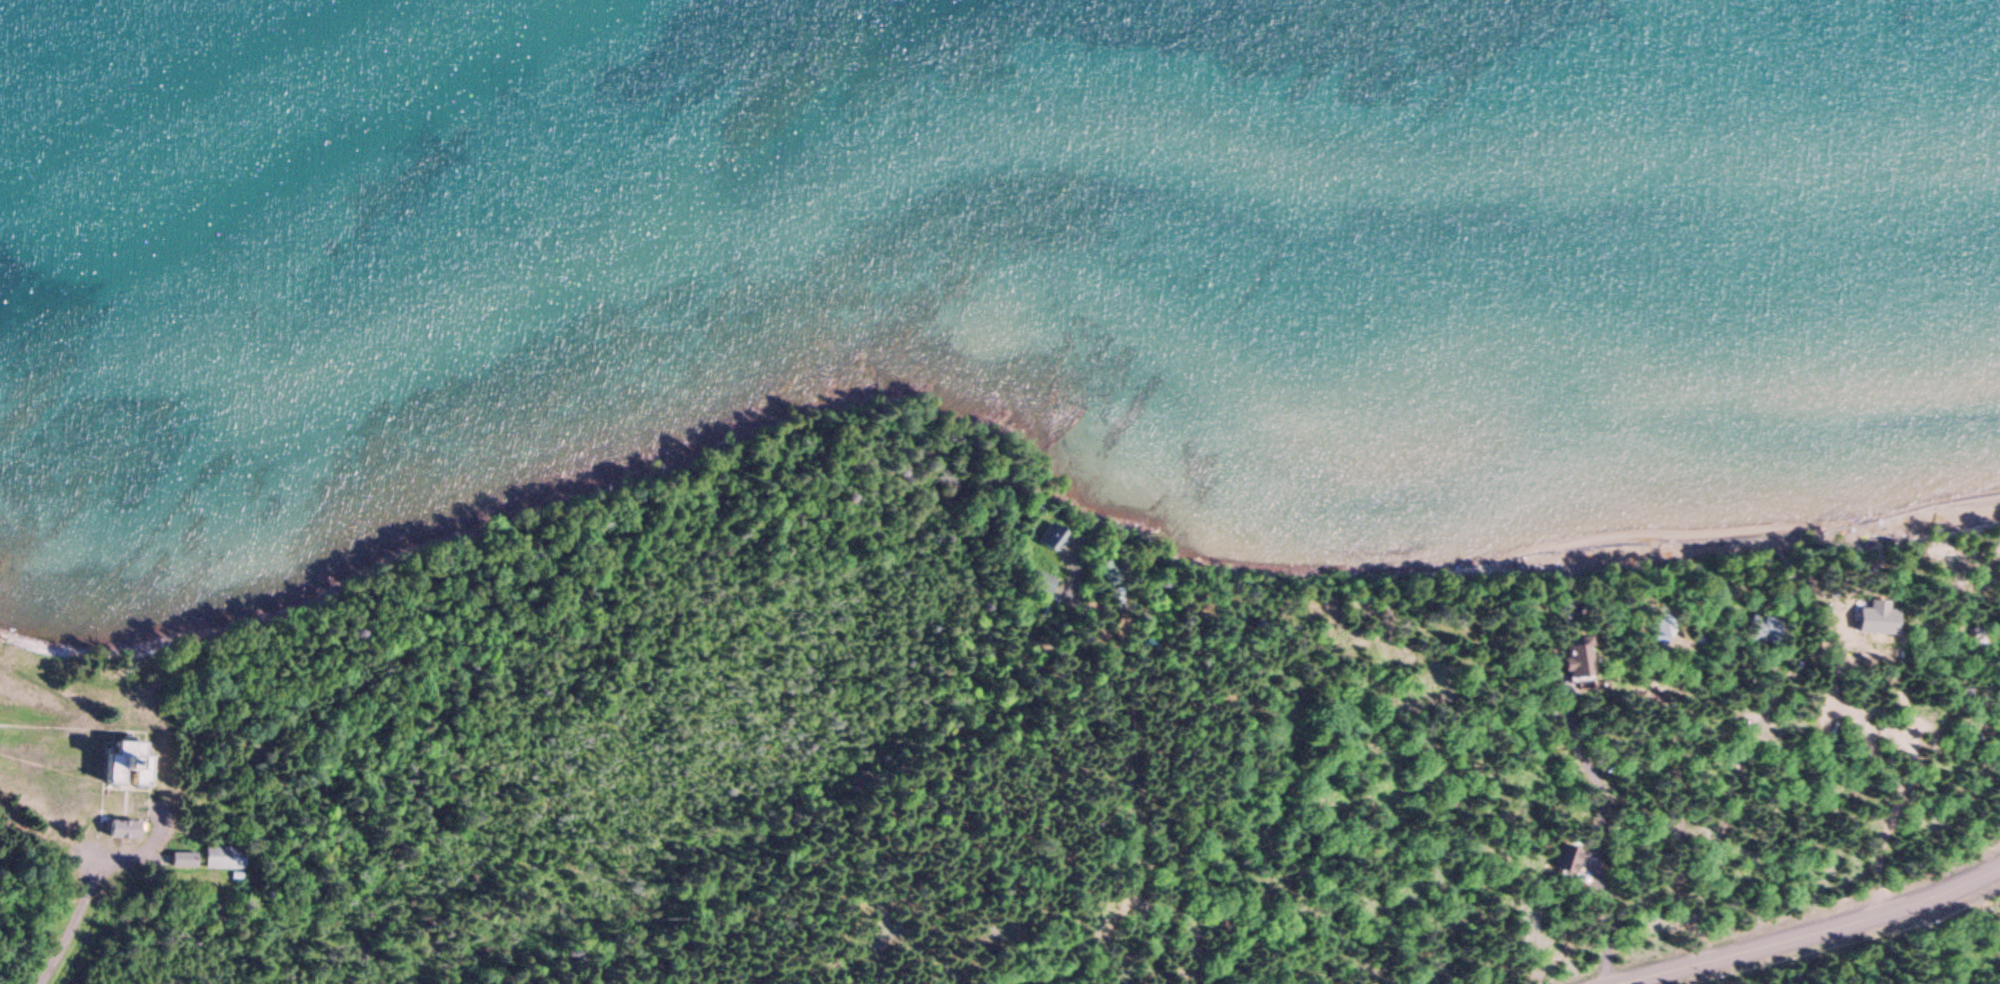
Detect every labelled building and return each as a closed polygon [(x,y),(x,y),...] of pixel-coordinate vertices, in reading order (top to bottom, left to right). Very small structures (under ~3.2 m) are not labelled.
[(147,755),(145,785),(103,783),(104,753),(112,753),(113,741),(140,742),(139,755),(147,755)] [(108,821),(138,823),(137,838),(107,836),(108,821)] [(204,846),(244,848),(243,869),(203,867),(204,846)] [(197,860),(196,868),(171,866),(172,858),(197,860)] [(229,870),(240,871),(240,880),(229,879),(229,870)]
